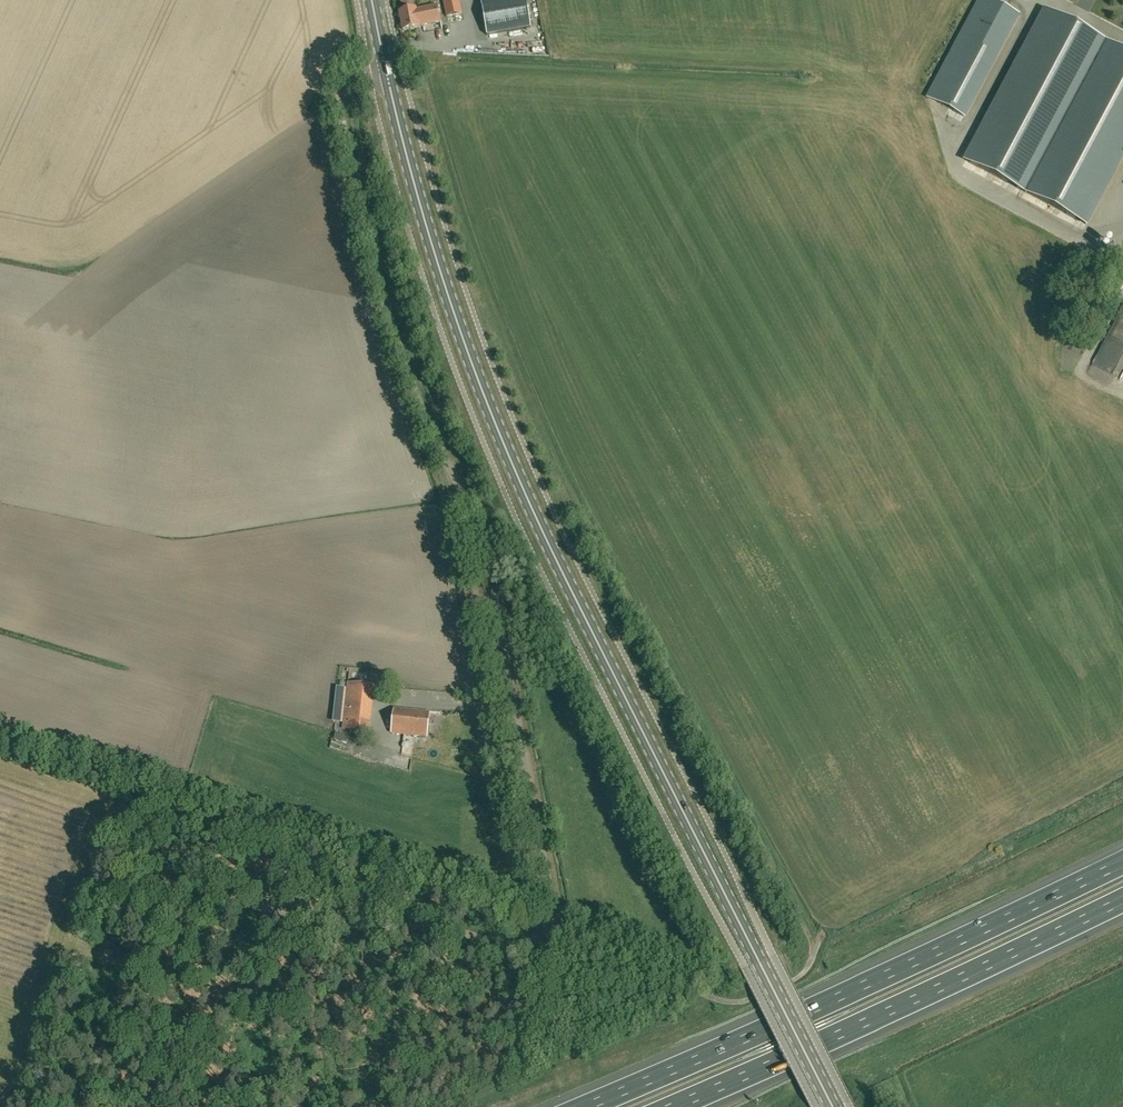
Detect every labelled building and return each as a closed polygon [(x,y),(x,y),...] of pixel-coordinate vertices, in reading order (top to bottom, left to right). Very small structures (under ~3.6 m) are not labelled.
[(447,16),(461,13),(458,0),(444,0),(447,16)] [(487,35),(531,27),(526,0),(481,0),(487,35)] [(987,0),(979,0),(928,97),(964,116),(1017,16),(987,0)] [(437,5),(416,9),(415,9),(399,12),(403,30),(419,27),(419,26),(441,22),(437,5)] [(1045,10),(965,160),(1086,224),(1122,154),(1122,52),(1045,10)] [(350,687),(338,685),(335,721),(344,722),(344,727),(371,730),(376,685),(350,681),(350,687)] [(391,733),(407,734),(405,750),(412,752),(414,735),(427,736),(429,712),(394,708),(391,733)]
